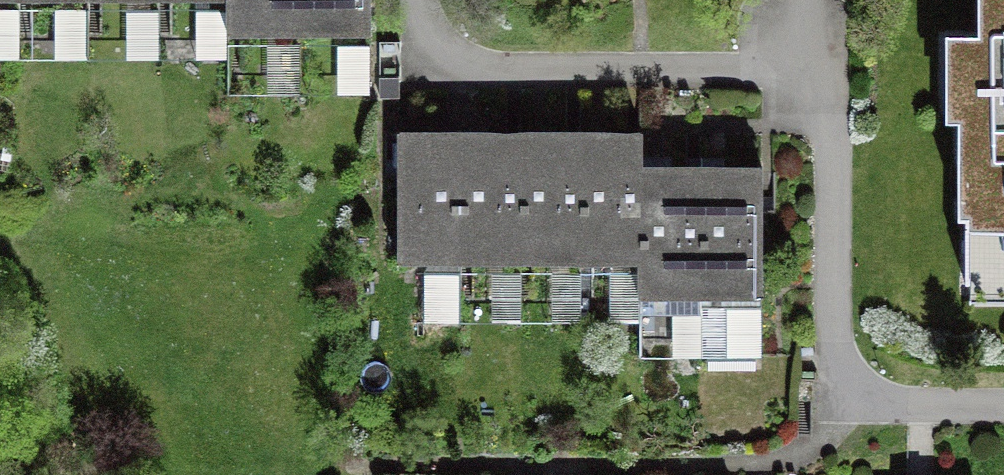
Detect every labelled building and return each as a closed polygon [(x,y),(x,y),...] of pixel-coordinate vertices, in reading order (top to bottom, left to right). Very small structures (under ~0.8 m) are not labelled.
[(228,29),(299,29),(299,0),(228,0),(228,29)] [(299,29),(370,29),(370,0),(299,0),(299,29)] [(980,31),(968,31),(968,116),(959,116),(959,211),(968,212),(968,275),(1003,275),(1003,0),(980,0),(980,31)] [(460,322),(460,256),(460,134),(397,134),(397,257),(432,257),(424,272),(424,322),(460,322)] [(460,134),(460,256),(520,256),(520,134),(460,134)] [(520,134),(520,256),(580,256),(580,134),(520,134)] [(640,134),(580,134),(580,256),(640,256),(640,169),(640,134)] [(640,169),(640,256),(640,292),(700,292),(700,169),(640,169)] [(700,169),(700,292),(762,291),(762,169),(700,169)]
